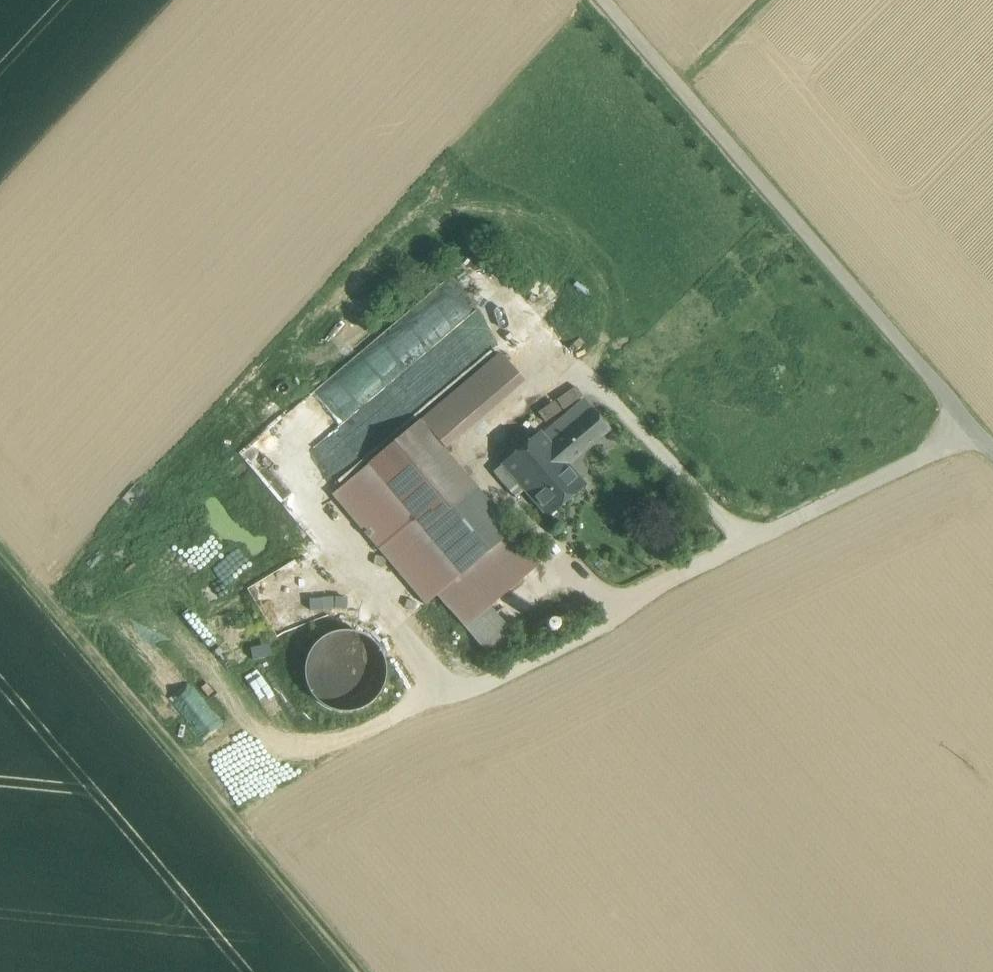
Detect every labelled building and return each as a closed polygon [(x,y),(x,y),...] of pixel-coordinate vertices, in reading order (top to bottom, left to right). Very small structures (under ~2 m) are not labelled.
[(455,278),(409,318),(410,356),(422,355),(435,344),(449,344),(409,378),(410,406),(423,395),(426,395),(502,330),(457,278),(455,278)] [(445,449),(521,384),(497,357),(422,422),(445,449)] [(531,411),(537,421),(577,395),(570,385),(531,411)] [(583,402),(543,436),(564,461),(567,464),(608,430),(583,402)] [(371,464),(462,572),(510,532),(511,532),(419,424),(371,464)] [(540,432),(502,465),(524,490),(526,493),(564,461),(543,436),(540,432)] [(564,461),(526,493),(547,518),(585,485),(567,464),(564,461)] [(371,464),(345,486),(335,495),(426,603),(437,594),(435,592),(456,572),(458,573),(461,574),(462,572),(371,464)] [(524,490),(502,465),(493,472),(515,498),(524,490)] [(510,532),(462,572),(461,574),(458,573),(487,606),(537,564),(545,557),(538,549),(535,551),(530,546),(534,543),(519,526),(511,533),(510,532)] [(487,606),(458,573),(456,572),(435,592),(437,594),(464,625),(487,606)] [(523,646),(487,606),(464,625),(496,662),(523,646)] [(544,626),(531,632),(537,643),(549,637),(544,626)]
